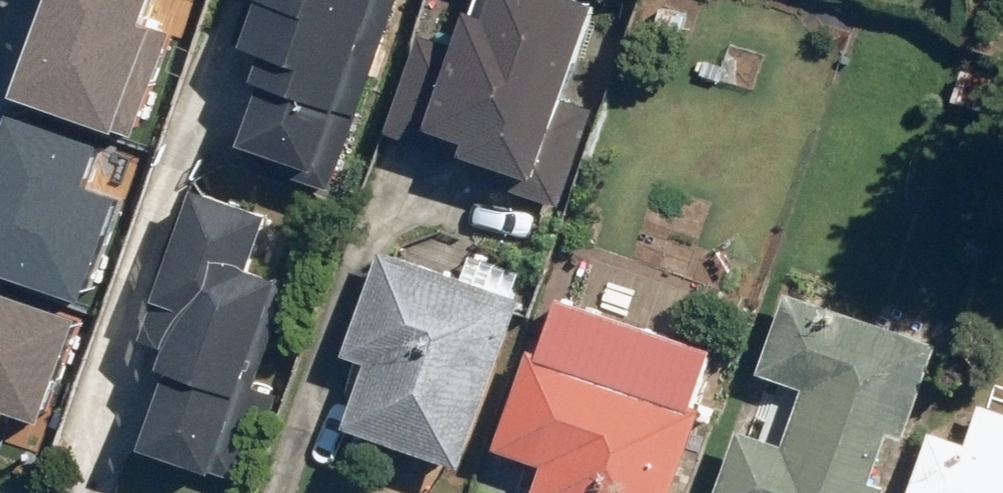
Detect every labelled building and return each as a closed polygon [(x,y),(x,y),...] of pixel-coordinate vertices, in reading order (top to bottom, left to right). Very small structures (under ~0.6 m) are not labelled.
[(10,99),(127,138),(162,33),(133,23),(141,0),(44,0),(10,99)] [(233,43),(266,54),(232,157),(325,188),(388,0),(248,0),(233,43)] [(556,204),(589,104),(566,96),(597,3),(588,0),(497,0),(492,15),(468,7),(457,40),(419,27),(385,129),(482,161),(477,178),(556,204)] [(6,114),(0,132),(0,276),(73,301),(108,195),(79,186),(93,143),(6,114)] [(168,353),(136,448),(242,484),(272,396),(249,388),(283,287),(240,272),(259,217),(188,193),(137,343),(168,353)] [(346,422),(462,461),(518,296),(379,249),(344,351),(368,359),(346,422)] [(884,482),(872,478),(887,432),(899,436),(930,341),(783,292),(757,369),(801,383),(782,440),(738,425),(716,492),(880,492),(884,482)] [(695,412),(688,410),(709,347),(557,296),(537,356),(529,354),(498,447),(543,462),(532,492),(668,492),(695,412)] [(31,424),(66,319),(0,297),(0,413),(31,424)] [(977,400),(963,440),(928,428),(905,492),(1002,492),(1002,409),(977,400)]
